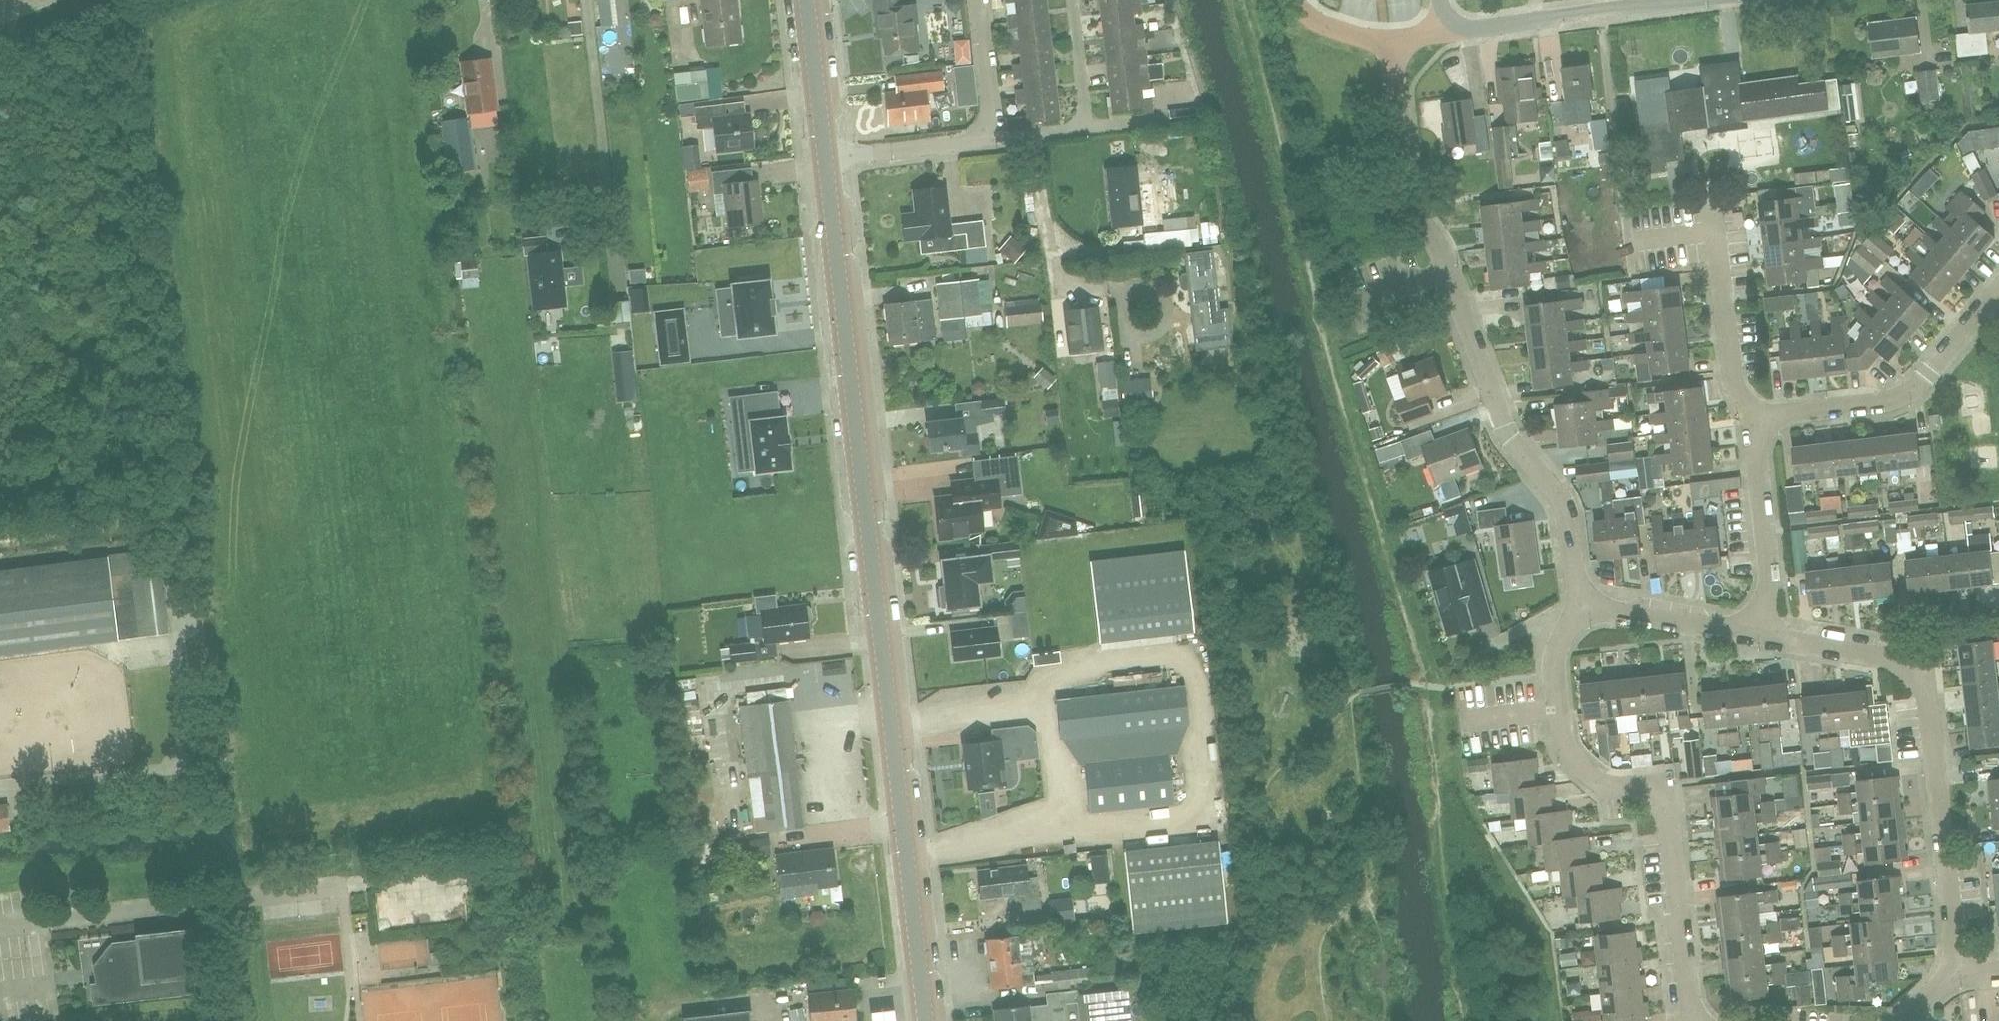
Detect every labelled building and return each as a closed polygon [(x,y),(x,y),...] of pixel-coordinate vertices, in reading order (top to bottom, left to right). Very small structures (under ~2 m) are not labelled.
[(611,7),(610,0),(598,0),(599,11),(600,15),(601,27),(626,23),(625,12),(623,12),(622,6),(611,7)] [(740,40),(736,0),(701,0),(707,44),(740,40)] [(917,25),(914,6),(900,8),(899,0),(874,0),(877,30),(883,29),(886,56),(917,52),(914,25),(917,25)] [(1048,18),(1046,0),(1005,0),(1006,4),(1015,4),(1016,15),(1007,16),(1008,23),(1048,18)] [(1141,7),(1140,0),(1131,1),(1131,0),(1099,0),(1101,11),(1141,7)] [(1971,33),(1973,33),(1976,55),(1989,53),(1987,31),(1998,30),(1998,2),(1967,5),(1971,33)] [(1141,7),(1101,11),(1104,36),(1144,32),(1143,25),(1134,26),(1133,14),(1141,13),(1141,7)] [(1011,48),(1051,43),(1048,18),(1008,23),(1009,29),(1018,29),(1019,40),(1010,41),(1011,48)] [(1874,57),(1921,52),(1917,19),(1870,24),(1874,57)] [(1136,40),(1145,39),(1154,38),(1153,30),(1144,32),(1104,36),(1107,62),(1147,57),(1146,51),(1137,52),(1136,40)] [(957,41),(952,57),(964,60),(969,45),(957,41)] [(1014,73),(1053,68),(1051,43),(1011,48),(1012,54),(1021,53),(1022,65),(1013,66),(1014,73)] [(612,70),(627,69),(626,50),(611,51),(612,70)] [(469,113),(497,109),(490,57),(462,61),(469,113)] [(1147,57),(1107,62),(1110,87),(1150,82),(1149,75),(1140,76),(1139,65),(1148,64),(1147,57)] [(898,77),(918,75),(917,64),(897,66),(898,77)] [(1533,101),(1536,100),(1532,66),(1499,70),(1503,104),(1513,103),(1515,119),(1535,117),(1533,101)] [(1580,123),(1591,122),(1595,150),(1611,147),(1606,119),(1593,121),(1591,110),(1589,110),(1587,99),(1593,98),(1589,66),(1564,69),(1569,101),(1568,101),(1571,120),(1572,119),(1573,125),(1580,124),(1580,123)] [(1667,92),(1671,121),(1641,125),(1648,174),(1668,171),(1666,162),(1685,159),(1681,130),(1841,109),(1836,73),(1824,75),(1825,81),(1799,84),(1798,76),(1742,83),(1740,67),(1702,72),(1704,87),(1667,92)] [(1017,97),(1056,93),(1053,68),(1014,73),(1015,79),(1024,79),(1025,90),(1016,91),(1017,97)] [(709,98),(705,69),(673,73),(677,102),(709,98)] [(1920,102),(1941,99),(1938,69),(1916,72),(1920,102)] [(925,92),(942,90),(940,72),(912,76),(914,91),(885,94),(888,125),(928,120),(925,92)] [(1150,82),(1110,87),(1113,112),(1143,108),(1143,115),(1150,114),(1154,114),(1152,101),(1143,102),(1142,90),(1151,89),(1150,82)] [(1026,103),(1028,115),(1005,118),(1006,130),(1035,127),(1034,122),(1059,119),(1056,93),(1017,97),(1018,104),(1026,103)] [(1853,94),(1842,95),(1846,122),(1857,121),(1853,94)] [(1655,120),(1654,98),(1632,99),(1633,121),(1655,120)] [(1473,118),(1470,101),(1443,105),(1446,130),(1444,130),(1446,148),(1477,144),(1479,153),(1490,151),(1485,117),(1473,118)] [(717,150),(753,146),(749,113),(725,116),(723,103),(694,106),(697,129),(714,127),(717,150)] [(1170,126),(1199,123),(1197,106),(1168,110),(1170,126)] [(449,172),(474,168),(467,118),(442,121),(449,172)] [(1496,160),(1499,189),(1509,187),(1506,159),(1521,158),(1517,125),(1493,128),(1496,160)] [(1559,160),(1571,159),(1569,139),(1557,141),(1559,160)] [(1986,169),(1981,171),(1973,157),(1965,162),(1972,175),(1985,201),(1998,194),(1986,169)] [(1112,227),(1143,224),(1137,167),(1107,170),(1112,219),(1111,219),(1112,227)] [(729,225),(761,221),(756,180),(734,182),(732,168),(711,171),(714,194),(725,193),(729,225)] [(1831,170),(1833,182),(1851,180),(1849,168),(1838,169),(1831,170)] [(693,186),(709,184),(708,172),(691,174),(693,186)] [(1818,217),(1818,216),(1814,185),(1797,187),(1798,198),(1760,203),(1762,224),(1818,217)] [(917,217),(912,217),(908,221),(910,235),(914,238),(919,237),(919,239),(939,237),(941,253),(986,247),(983,221),(965,223),(950,225),(946,188),(914,192),(917,217)] [(1952,212),(1944,220),(1982,254),(1996,238),(1979,222),(1987,212),(1962,190),(1953,200),(1953,201),(1947,208),(1952,212)] [(1523,223),(1522,211),(1540,209),(1538,200),(1553,199),(1551,191),(1537,193),(1538,200),(1482,207),(1485,228),(1523,223)] [(1906,196),(1899,206),(1915,218),(1922,208),(1906,196)] [(1895,234),(1906,221),(1888,205),(1877,219),(1895,234)] [(1944,220),(1940,217),(1933,211),(1927,218),(1933,224),(1934,224),(1947,235),(1940,244),(1969,269),(1982,254),(1944,220)] [(1143,234),(1144,240),(1145,253),(1162,251),(1179,249),(1179,247),(1188,246),(1192,246),(1191,242),(1199,242),(1197,228),(1196,228),(1188,229),(1187,217),(1162,219),(1164,232),(1143,234)] [(1803,239),(1802,228),(1819,226),(1818,217),(1762,224),(1765,244),(1803,239)] [(1542,230),(1541,221),(1541,220),(1523,223),(1485,228),(1488,248),(1526,244),(1526,243),(1524,232),(1542,230)] [(534,308),(565,305),(559,250),(542,252),(541,243),(544,242),(543,227),(522,229),(525,254),(529,253),(534,308)] [(1200,232),(1201,243),(1214,242),(1212,230),(1200,232)] [(1874,232),(1863,244),(1884,262),(1895,249),(1874,232)] [(1927,232),(1913,248),(1955,285),(1969,269),(1940,244),(1927,232)] [(1806,260),(1806,259),(1804,248),(1822,246),(1820,237),(1803,239),(1765,244),(1767,264),(1806,260)] [(1863,244),(1858,239),(1847,265),(1865,283),(1884,262),(1863,244)] [(1545,250),(1544,241),(1526,243),(1526,244),(1488,248),(1490,269),(1528,264),(1527,252),(1545,250)] [(1955,285),(1913,248),(1907,255),(1920,266),(1912,275),(1942,301),(1955,285)] [(1197,350),(1209,348),(1210,356),(1218,355),(1217,347),(1233,345),(1228,308),(1219,309),(1212,250),(1185,254),(1187,273),(1181,274),(1179,277),(1180,288),(1184,290),(1189,290),(1191,304),(1207,302),(1210,333),(1195,335),(1197,350)] [(1829,267),(1846,263),(1844,254),(1827,258),(1829,267)] [(1824,267),(1823,257),(1806,259),(1806,260),(1767,264),(1770,285),(1808,281),(1807,269),(1824,267)] [(462,279),(478,277),(477,259),(460,261),(462,279)] [(1530,273),(1548,271),(1546,261),(1528,264),(1490,269),(1493,290),(1531,285),(1530,273)] [(646,282),(645,269),(629,270),(630,283),(646,282)] [(972,272),(973,280),(936,284),(940,319),(941,319),(943,331),(966,328),(965,327),(992,324),(991,313),(993,312),(989,279),(985,280),(984,271),(972,272)] [(1559,275),(1544,276),(1545,288),(1559,287),(1559,275)] [(1918,329),(1931,313),(1888,276),(1882,284),(1895,295),(1888,304),(1918,329)] [(733,287),(733,289),(736,316),(720,318),(722,336),(738,334),(738,335),(738,337),(740,337),(773,333),(775,333),(774,331),(772,313),(773,313),(772,301),(771,301),(769,283),(769,281),(767,281),(767,282),(758,283),(758,278),(742,280),(743,285),(734,285),(732,285),(732,287),(733,287)] [(646,286),(629,288),(631,310),(648,309),(646,286)] [(1680,286),(1642,291),(1624,293),(1626,303),(1644,301),(1645,312),(1683,307),(1680,286)] [(1882,311),(1874,319),(1904,345),(1918,329),(1888,304),(1875,292),(1868,299),(1882,311)] [(919,341),(935,339),(931,299),(914,301),(914,300),(885,304),(890,345),(919,342),(919,341)] [(1567,322),(1565,311),(1583,308),(1582,299),(1525,306),(1528,327),(1567,322)] [(1040,317),(1039,305),(1006,309),(1007,320),(1040,317)] [(1645,312),(1627,314),(1628,324),(1646,322),(1647,332),(1647,333),(1685,328),(1683,307),(1645,312)] [(1904,345),(1874,319),(1861,308),(1855,315),(1868,326),(1860,336),(1861,336),(1855,343),(1869,369),(1882,354),(1890,361),(1904,345)] [(683,310),(655,313),(658,337),(661,364),(689,361),(686,333),(683,310)] [(1072,351),(1073,351),(1074,360),(1085,358),(1084,350),(1100,348),(1095,310),(1068,313),(1072,351)] [(1848,372),(1869,369),(1855,343),(1850,344),(1847,316),(1841,316),(1841,317),(1832,318),(1834,335),(1823,337),(1827,375),(1848,373),(1848,372)] [(1567,322),(1528,327),(1530,347),(1569,343),(1569,342),(1568,331),(1585,329),(1584,319),(1567,322)] [(1813,338),(1802,339),(1806,377),(1827,375),(1823,337),(1820,319),(1811,320),(1813,338)] [(1785,380),(1806,377),(1802,339),(1800,321),(1791,323),(1793,340),(1781,342),(1785,380)] [(1648,342),(1650,353),(1688,348),(1685,328),(1647,333),(1647,332),(1630,334),(1631,344),(1648,342)] [(1569,343),(1530,347),(1533,368),(1572,363),(1571,363),(1570,352),(1588,350),(1587,340),(1569,342),(1569,343)] [(1402,341),(1381,349),(1387,365),(1408,358),(1402,341)] [(1691,370),(1688,348),(1650,353),(1632,355),(1633,364),(1651,362),(1652,374),(1691,370)] [(1363,380),(1381,364),(1374,356),(1356,373),(1363,380)] [(1428,399),(1447,392),(1435,358),(1414,366),(1412,361),(1398,367),(1409,398),(1397,402),(1405,424),(1433,414),(1428,399)] [(1572,363),(1533,368),(1535,389),(1574,384),(1572,372),(1590,370),(1589,360),(1571,363),(1572,363)] [(637,399),(634,363),(613,364),(617,401),(637,399)] [(1048,390),(1057,379),(1042,367),(1033,377),(1048,390)] [(1141,405),(1153,404),(1150,378),(1121,381),(1125,415),(1142,413),(1141,405)] [(1374,410),(1371,399),(1366,382),(1355,384),(1359,402),(1361,402),(1364,414),(1374,410)] [(1556,405),(1558,426),(1597,421),(1596,410),(1613,408),(1612,398),(1628,396),(1627,386),(1578,392),(1579,402),(1556,405)] [(1704,387),(1665,392),(1648,394),(1649,404),(1667,402),(1668,412),(1668,413),(1707,408),(1704,387)] [(782,417),(782,418),(760,421),(757,395),(731,398),(735,438),(752,436),(756,470),(756,471),(756,473),(758,473),(758,472),(788,469),(790,469),(790,467),(788,449),(789,448),(788,437),(786,437),(784,419),(785,419),(785,417),(782,417)] [(980,400),(980,402),(982,417),(1006,414),(1004,398),(980,400)] [(1044,411),(1046,424),(1060,422),(1057,408),(1044,411)] [(1668,412),(1651,414),(1652,424),(1669,422),(1671,432),(1671,433),(1709,428),(1707,408),(1668,413),(1668,412)] [(1931,430),(1942,429),(1940,414),(1929,416),(1931,430)] [(1630,427),(1629,417),(1597,421),(1558,426),(1561,447),(1599,443),(1598,430),(1630,427)] [(962,455),(979,453),(975,419),(963,421),(961,420),(927,424),(930,451),(961,448),(962,455)] [(1672,443),(1673,453),(1712,449),(1709,428),(1671,433),(1671,432),(1653,435),(1654,445),(1672,443)] [(1438,483),(1483,468),(1469,431),(1436,442),(1431,431),(1402,442),(1408,460),(1427,454),(1438,483)] [(1900,469),(1921,466),(1917,433),(1896,436),(1900,469)] [(1900,469),(1896,436),(1875,438),(1879,471),(1900,469)] [(1879,471),(1875,438),(1855,441),(1859,474),(1879,471)] [(1608,445),(1610,462),(1635,459),(1634,441),(1608,445)] [(1859,474),(1855,441),(1835,443),(1839,476),(1859,474)] [(1839,476),(1835,443),(1814,445),(1818,478),(1839,476)] [(1797,481),(1818,478),(1814,445),(1793,448),(1797,481)] [(1673,453),(1656,455),(1657,464),(1674,462),(1676,474),(1715,470),(1712,449),(1673,453)] [(1655,487),(1652,457),(1638,458),(1642,489),(1655,487)] [(1612,480),(1610,462),(1576,466),(1578,484),(1612,480)] [(1710,480),(1712,496),(1722,495),(1722,490),(1742,488),(1741,477),(1710,480)] [(954,498),(936,500),(940,538),(967,536),(966,532),(982,530),(980,509),(1000,507),(997,480),(953,484),(954,498)] [(1822,510),(1821,510),(1805,512),(1802,486),(1788,487),(1793,524),(1808,523),(1808,524),(1823,522),(1822,510)] [(1822,510),(1823,522),(1838,520),(1835,497),(1820,499),(1821,510),(1822,510)] [(1621,557),(1642,555),(1635,499),(1625,500),(1627,518),(1616,519),(1621,557)] [(1903,500),(1905,512),(1920,510),(1919,499),(1903,500)] [(1905,512),(1903,500),(1889,502),(1891,513),(1905,512)] [(1621,557),(1616,519),(1614,502),(1605,503),(1606,520),(1595,522),(1599,560),(1621,557)] [(1864,517),(1879,515),(1878,503),(1863,505),(1864,517)] [(1471,529),(1466,511),(1464,505),(1445,511),(1447,517),(1454,515),(1459,532),(1471,529)] [(1848,507),(1849,512),(1850,518),(1864,517),(1863,505),(1848,507)] [(1993,506),(1949,512),(1950,522),(1995,516),(1993,506)] [(1503,576),(1540,571),(1533,522),(1509,525),(1506,508),(1479,512),(1481,529),(1496,527),(1503,576)] [(1701,568),(1722,565),(1718,528),(1706,529),(1704,511),(1694,512),(1696,530),(1701,568)] [(1923,526),(1937,524),(1939,524),(1938,513),(1922,514),(1923,526)] [(1676,533),(1680,570),(1701,568),(1696,530),(1685,531),(1683,514),(1673,515),(1676,533)] [(1923,526),(1922,514),(1908,516),(1910,527),(1923,526)] [(1680,570),(1676,533),(1665,534),(1663,516),(1653,517),(1659,573),(1680,570)] [(1897,530),(1897,529),(1896,518),(1883,520),(1886,544),(1896,543),(1895,530),(1897,530)] [(1880,519),(1866,521),(1864,521),(1866,532),(1881,530),(1880,519)] [(1866,532),(1864,521),(1850,523),(1850,524),(1843,525),(1844,535),(1852,534),(1866,532)] [(1841,548),(1840,536),(1839,524),(1824,526),(1825,537),(1826,537),(1828,550),(1841,548)] [(1825,537),(1824,526),(1809,528),(1811,539),(1825,537)] [(1895,530),(1896,543),(1898,554),(1913,553),(1910,529),(1897,530),(1895,530)] [(1829,570),(1810,572),(1804,530),(1792,531),(1797,573),(1808,572),(1812,605),(1833,603),(1829,570)] [(980,557),(943,562),(946,587),(940,588),(942,608),(948,607),(948,608),(952,608),(953,616),(978,613),(978,608),(974,582),(992,580),(989,560),(1006,558),(1004,543),(979,546),(980,557)] [(1972,586),(1993,584),(1989,551),(1968,553),(1972,586)] [(1972,586),(1968,553),(1948,556),(1952,589),(1972,586)] [(168,634),(160,570),(111,576),(108,556),(0,570),(0,655),(168,634)] [(1948,556),(1936,557),(1927,558),(1931,591),(1952,589),(1948,556)] [(1931,591),(1927,558),(1907,561),(1910,594),(1931,591)] [(1449,634),(1478,626),(1492,622),(1475,561),(1432,573),(1449,634)] [(1890,563),(1869,565),(1873,598),(1894,596),(1890,563)] [(1869,565),(1849,567),(1853,600),(1873,598),(1869,565)] [(1849,567),(1829,570),(1833,603),(1853,600),(1849,567)] [(754,642),(729,645),(730,648),(720,649),(722,660),(731,659),(731,663),(757,660),(757,658),(778,655),(776,640),(808,636),(806,620),(809,619),(812,616),(811,607),(808,605),(804,605),(804,604),(777,607),(776,597),(775,595),(754,597),(755,600),(756,616),(746,617),(748,638),(754,637),(754,642)] [(955,660),(999,655),(996,628),(952,633),(955,660)] [(1962,665),(1996,661),(1993,640),(1960,644),(1962,665)] [(1062,662),(1060,650),(1032,654),(1034,666),(1062,662)] [(1996,661),(1962,665),(1965,685),(1998,681),(1996,661)] [(1669,710),(1679,709),(1681,728),(1692,727),(1686,668),(1673,670),(1673,667),(1664,668),(1669,710)] [(1644,673),(1650,732),(1660,731),(1658,711),(1669,710),(1664,668),(1655,669),(1656,672),(1644,673)] [(1632,674),(1631,671),(1623,672),(1628,715),(1638,714),(1640,733),(1650,732),(1644,673),(1632,674)] [(1130,685),(1130,692),(1058,700),(1058,699),(1057,699),(1061,739),(1062,739),(1062,738),(1189,725),(1185,686),(1162,689),(1160,672),(1112,677),(1113,687),(1130,685)] [(1623,672),(1614,674),(1615,676),(1603,677),(1610,737),(1620,736),(1617,716),(1628,715),(1623,672)] [(1603,677),(1591,679),(1590,676),(1581,677),(1586,719),(1596,718),(1599,738),(1610,737),(1603,677)] [(1777,680),(1765,681),(1772,741),(1782,740),(1781,720),(1791,718),(1786,677),(1777,678),(1777,680)] [(1753,680),(1744,681),(1749,723),(1760,722),(1762,742),(1772,741),(1765,681),(1753,683),(1753,680)] [(1739,724),(1749,723),(1744,681),(1736,682),(1736,685),(1724,686),(1731,745),(1741,744),(1739,724)] [(1965,685),(1967,706),(1998,702),(1998,689),(1998,681),(1965,685)] [(1712,684),(1703,685),(1708,728),(1719,727),(1721,746),(1731,745),(1724,686),(1712,687),(1712,684)] [(1888,706),(1869,709),(1866,686),(1854,688),(1853,685),(1845,686),(1850,728),(1851,738),(1891,734),(1888,706)] [(1825,691),(1832,750),(1842,749),(1840,729),(1850,728),(1845,686),(1836,687),(1836,690),(1825,691)] [(686,690),(683,703),(703,706),(705,694),(686,690)] [(1812,690),(1803,691),(1808,733),(1819,732),(1822,751),(1832,750),(1825,691),(1813,692),(1812,690)] [(765,725),(755,726),(757,745),(775,743),(777,767),(759,769),(761,788),(771,787),(773,807),(803,804),(803,808),(819,807),(816,778),(808,779),(807,764),(815,764),(812,740),(804,741),(803,726),(811,725),(808,697),(792,698),(793,703),(763,705),(765,725)] [(1967,706),(1969,726),(1998,723),(1998,702),(1967,706)] [(702,717),(684,723),(689,738),(707,733),(702,717)] [(1969,726),(1972,747),(1998,744),(1998,723),(1969,726)] [(1019,777),(1017,761),(1039,758),(1037,732),(1028,725),(991,730),(992,741),(964,745),(969,788),(997,785),(997,791),(1010,789),(1014,786),(1018,782),(1019,777)] [(1700,739),(1684,741),(1689,778),(1704,776),(1700,739)] [(1882,745),(1883,760),(1896,759),(1896,744),(1882,745)] [(1778,746),(1779,769),(1794,768),(1793,745),(1778,746)] [(1090,813),(1174,804),(1168,755),(1085,764),(1090,813)] [(1719,775),(1717,755),(1704,756),(1706,776),(1719,775)] [(1536,788),(1534,774),(1540,773),(1537,759),(1494,764),(1497,793),(1510,791),(1536,788)] [(1840,804),(1900,797),(1898,785),(1901,785),(1900,776),(1858,781),(1859,792),(1839,794),(1840,804)] [(1811,792),(1832,790),(1831,777),(1810,779),(1811,792)] [(1713,807),(1715,807),(1716,818),(1776,811),(1775,801),(1762,802),(1760,778),(1722,782),(1724,796),(1711,797),(1713,807)] [(1990,780),(1993,804),(1998,803),(1998,779),(1990,780)] [(1536,788),(1510,791),(1514,819),(1527,817),(1553,814),(1553,813),(1551,799),(1556,798),(1555,785),(1536,788)] [(1900,797),(1840,804),(1842,814),(1861,812),(1863,822),(1904,817),(1903,809),(1901,809),(1900,797)] [(1803,800),(1778,802),(1779,810),(1803,808),(1803,800)] [(10,830),(8,806),(0,807),(0,831),(10,830)] [(1792,823),(1810,822),(1810,810),(1792,811),(1792,823)] [(1553,814),(1527,817),(1531,845),(1545,843),(1570,839),(1568,825),(1573,824),(1572,811),(1553,813),(1553,814)] [(1776,811),(1716,818),(1718,830),(1715,830),(1716,839),(1759,834),(1757,823),(1777,821),(1776,811)] [(1904,817),(1863,822),(1864,832),(1844,835),(1845,845),(1905,838),(1903,826),(1906,826),(1904,817)] [(1759,834),(1716,839),(1717,848),(1720,848),(1721,859),(1781,852),(1780,842),(1760,844),(1759,834)] [(1570,839),(1545,843),(1548,870),(1561,869),(1587,865),(1585,851),(1591,851),(1589,837),(1570,839)] [(1866,853),(1868,863),(1909,859),(1908,850),(1906,850),(1905,838),(1845,845),(1846,855),(1866,853)] [(1132,933),(1227,923),(1219,841),(1123,851),(1132,933)] [(1989,861),(1998,861),(1998,843),(1988,844),(1989,861)] [(817,886),(837,883),(833,848),(777,855),(782,896),(817,891),(817,886)] [(1781,852),(1721,859),(1723,871),(1720,871),(1722,880),(1764,876),(1762,865),(1782,862),(1781,852)] [(1842,861),(1818,864),(1820,876),(1843,873),(1842,861)] [(1587,865),(1561,869),(1565,897),(1578,895),(1604,891),(1602,877),(1607,876),(1605,862),(1587,865)] [(1037,877),(1027,878),(1026,867),(979,872),(983,898),(1010,895),(1013,915),(1041,912),(1037,877)] [(1902,876),(1860,881),(1861,892),(1841,894),(1842,904),(1902,897),(1900,885),(1903,884),(1902,876)] [(1857,886),(1856,876),(1841,877),(1842,888),(1857,886)] [(1805,889),(1806,891),(1839,888),(1838,877),(1812,879),(1805,889)] [(1604,891),(1578,895),(1582,923),(1621,918),(1620,902),(1624,902),(1622,889),(1604,891)] [(1717,909),(1718,918),(1760,913),(1759,903),(1779,901),(1777,890),(1718,897),(1719,909),(1717,909)] [(1075,920),(1075,917),(1072,897),(1050,899),(1052,923),(1075,920)] [(1902,897),(1842,904),(1843,914),(1863,912),(1864,922),(1906,917),(1905,908),(1903,909),(1902,897)] [(1721,927),(1722,939),(1782,932),(1781,921),(1761,923),(1760,913),(1718,918),(1719,927),(1721,927)] [(1906,917),(1864,922),(1852,923),(1853,934),(1834,936),(1835,946),(1894,939),(1893,927),(1895,927),(1894,919),(1906,918),(1906,917)] [(196,976),(191,930),(137,936),(137,940),(111,943),(93,965),(95,983),(90,984),(93,1006),(195,994),(193,977),(196,976)] [(1600,965),(1638,961),(1643,960),(1641,947),(1637,947),(1635,932),(1596,937),(1600,965)] [(1721,950),(1723,959),(1765,954),(1764,944),(1783,942),(1782,932),(1722,939),(1724,950),(1721,950)] [(1028,935),(1018,936),(987,940),(993,989),(1034,984),(1028,935)] [(1894,939),(1835,946),(1836,956),(1856,954),(1857,965),(1899,960),(1898,951),(1895,951),(1894,939)] [(383,943),(383,964),(434,962),(433,941),(383,943)] [(1726,968),(1727,980),(1787,973),(1786,963),(1766,965),(1765,954),(1723,959),(1724,968),(1726,968)] [(1899,960),(1857,965),(1858,975),(1838,977),(1841,1001),(1867,998),(1866,985),(1899,981),(1898,968),(1900,968),(1899,960)] [(1638,961),(1600,965),(1603,993),(1642,988),(1646,988),(1645,975),(1640,975),(1638,961)] [(1091,967),(1077,969),(1051,972),(1053,990),(1079,987),(1093,985),(1119,982),(1117,965),(1091,967)] [(1810,972),(1798,973),(1800,985),(1812,984),(1810,972)] [(1787,973),(1727,980),(1729,991),(1726,991),(1727,1001),(1769,996),(1769,985),(1788,983),(1787,973)] [(1126,985),(1079,991),(1083,1020),(1130,1020),(1126,985)] [(1642,988),(1603,993),(1606,1020),(1645,1016),(1645,1015),(1650,1015),(1648,1003),(1644,1003),(1642,988)] [(852,990),(809,994),(812,1020),(855,1020),(852,990)] [(997,1020),(1051,1020),(1049,1006),(1029,1008),(1029,1006),(995,1010),(997,1020)] [(805,1008),(793,1009),(795,1020),(806,1020),(805,1008)] [(750,1009),(683,1017),(684,1020),(751,1020),(750,1009)] [(871,1012),(872,1020),(895,1020),(894,1010),(871,1012)] [(1576,1012),(1576,1020),(1605,1020),(1605,1012),(1576,1012)]
